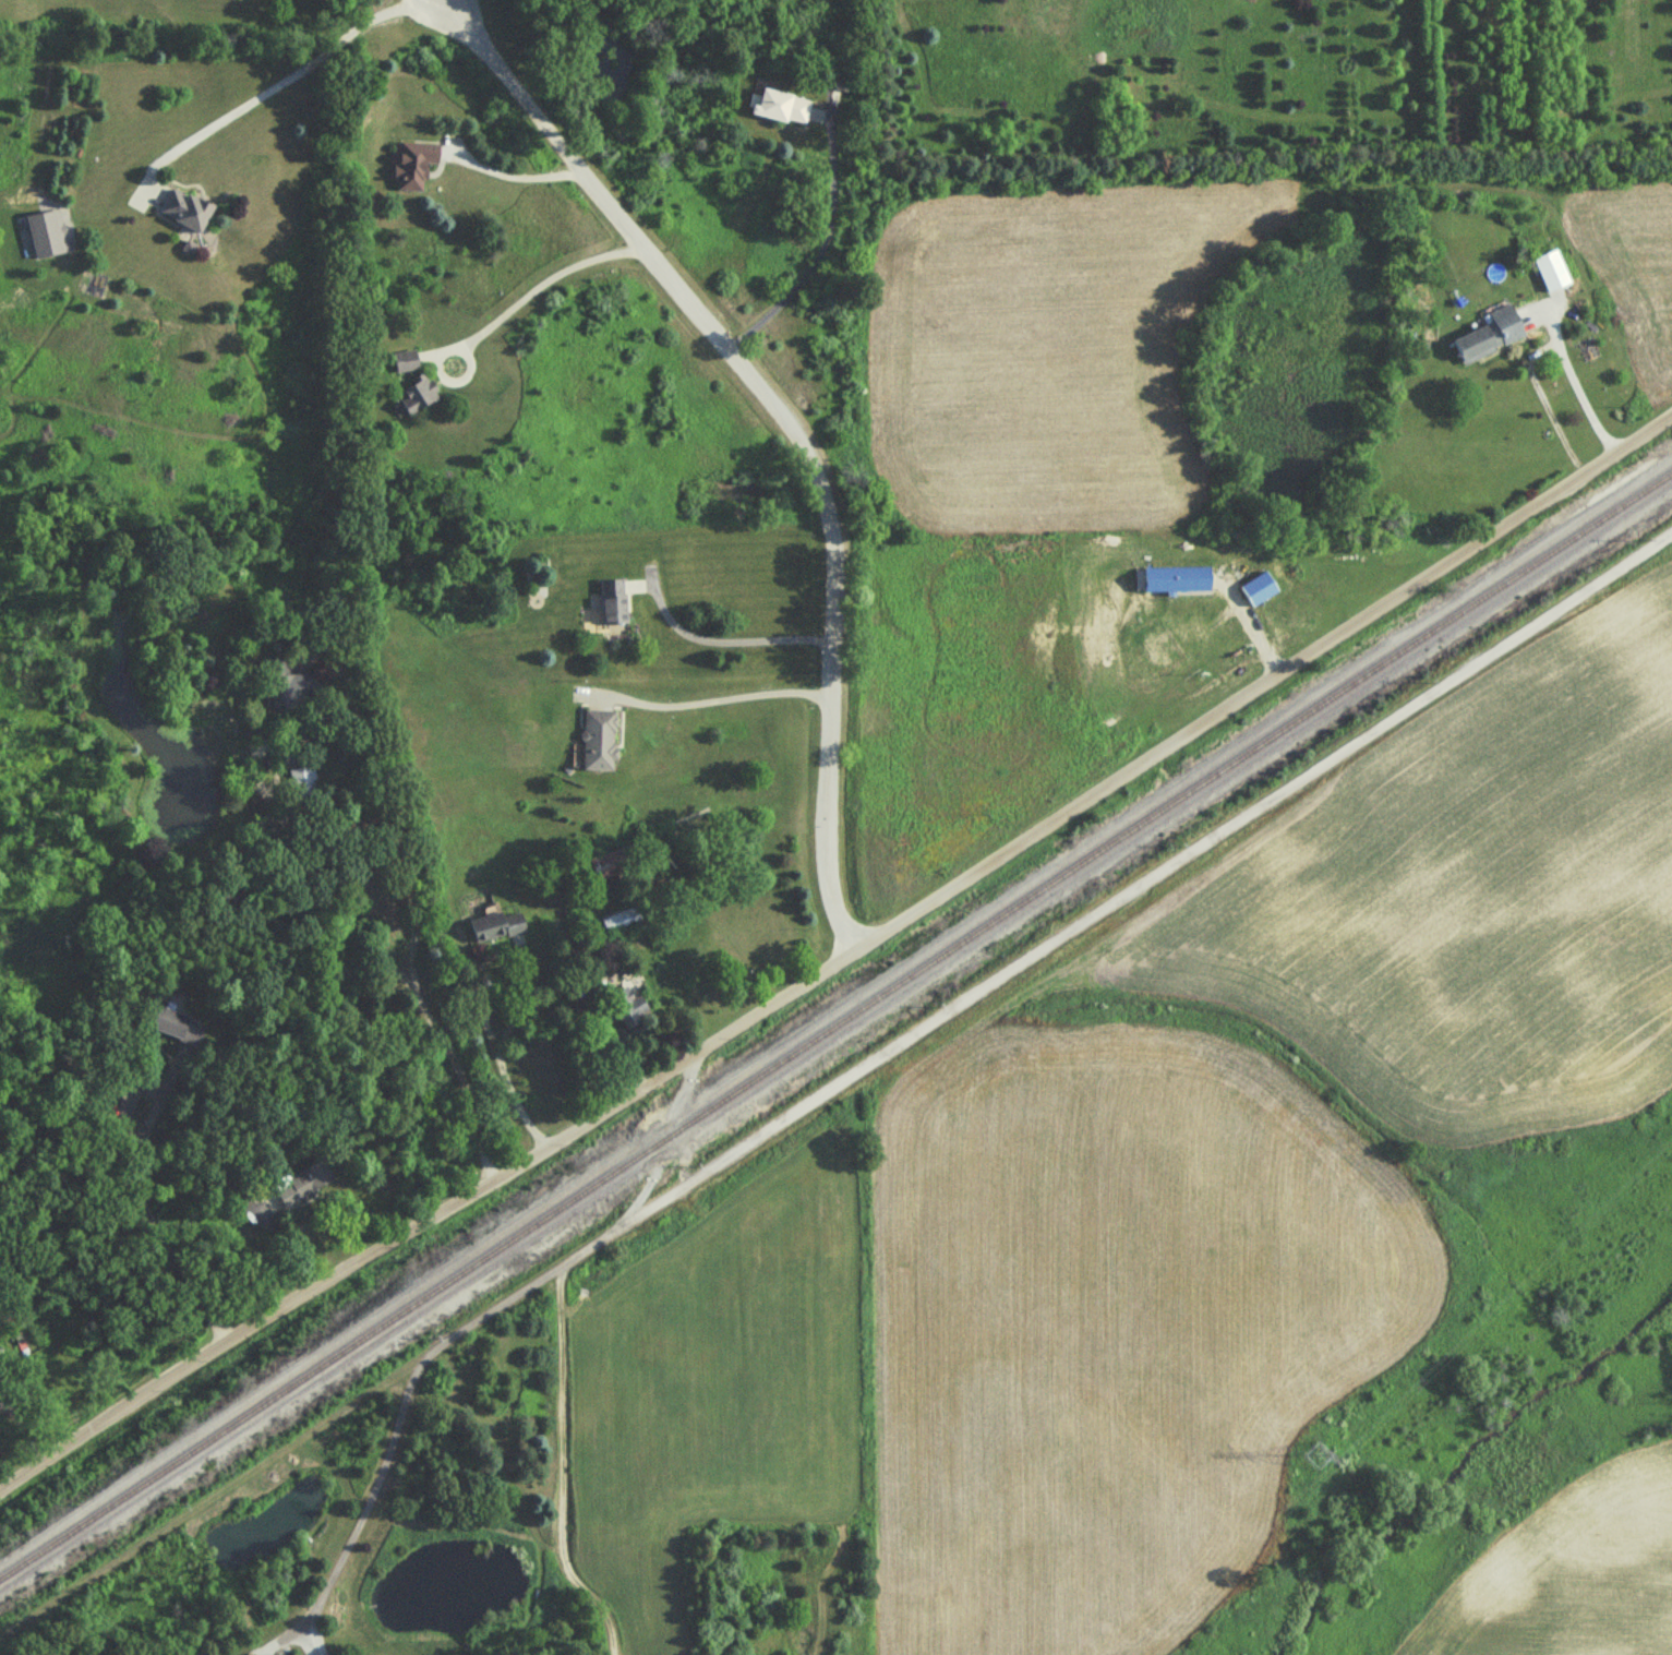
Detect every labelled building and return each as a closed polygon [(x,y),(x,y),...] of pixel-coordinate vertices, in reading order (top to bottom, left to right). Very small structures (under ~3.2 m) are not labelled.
[(806,128),(813,101),(762,91),(761,99),(755,98),(750,116),(806,128)] [(397,193),(425,194),(426,165),(438,166),(440,146),(398,144),(397,193)] [(214,208),(172,189),(159,216),(201,236),(214,208)] [(17,217),(51,209),(59,247),(25,254),(17,217)] [(1535,261),(1549,293),(1571,284),(1556,251),(1535,261)] [(1512,305),(1488,314),(1492,325),(1454,340),(1463,364),(1525,341),(1512,305)] [(397,375),(420,370),(416,351),(393,356),(397,375)] [(441,401),(428,373),(411,381),(413,386),(397,394),(408,417),(441,401)] [(600,581),(601,625),(627,625),(626,580),(600,581)] [(270,677),(272,712),(315,711),(314,675),(270,677)] [(582,772),(616,772),(616,712),(584,711),(582,772)] [(293,802),(316,802),(316,768),(293,768),(293,802)] [(590,861),(598,884),(637,871),(629,848),(590,861)] [(643,924),(637,907),(601,920),(608,937),(643,924)] [(476,945),(526,934),(520,912),(470,923),(476,945)] [(613,1009),(627,1033),(652,1019),(639,994),(613,1009)] [(206,1027),(152,1007),(143,1029),(197,1050),(206,1027)] [(335,1183),(322,1160),(274,1188),(287,1211),(335,1183)] [(9,1358),(26,1358),(26,1330),(9,1330),(9,1358)]
